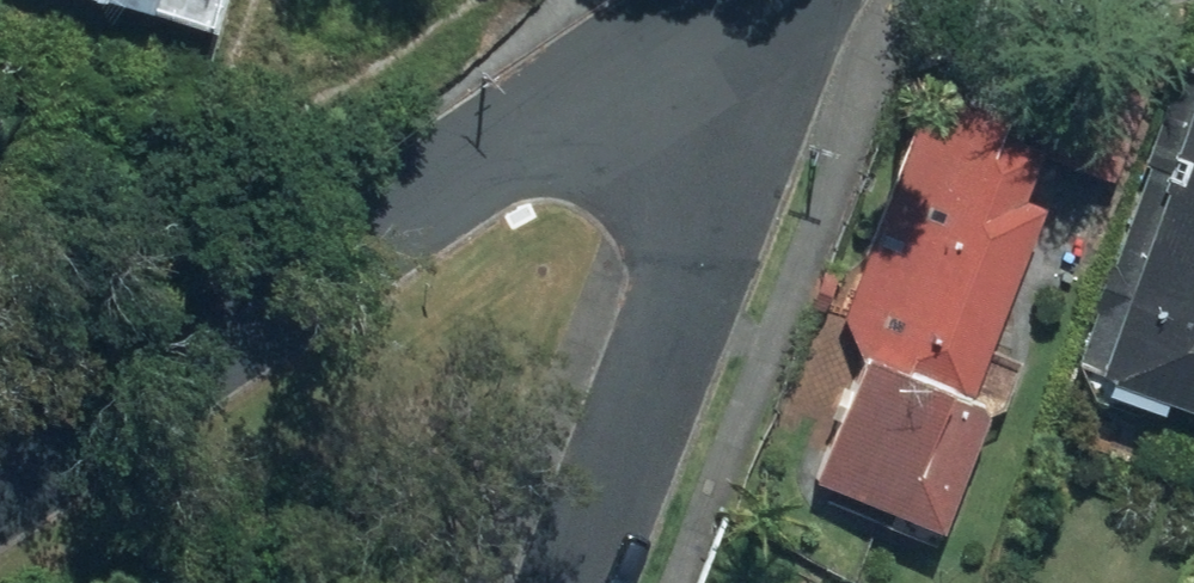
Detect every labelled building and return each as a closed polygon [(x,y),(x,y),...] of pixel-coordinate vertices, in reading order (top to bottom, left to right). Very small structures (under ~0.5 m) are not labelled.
[(225,24),(232,0),(144,0),(225,24)] [(972,380),(1064,157),(1119,179),(1174,47),(1060,0),(982,0),(846,327),(972,380)] [(1089,361),(1193,397),(1193,68),(1190,67),(1089,361)] [(869,356),(815,471),(947,533),(1001,418),(869,356)]
